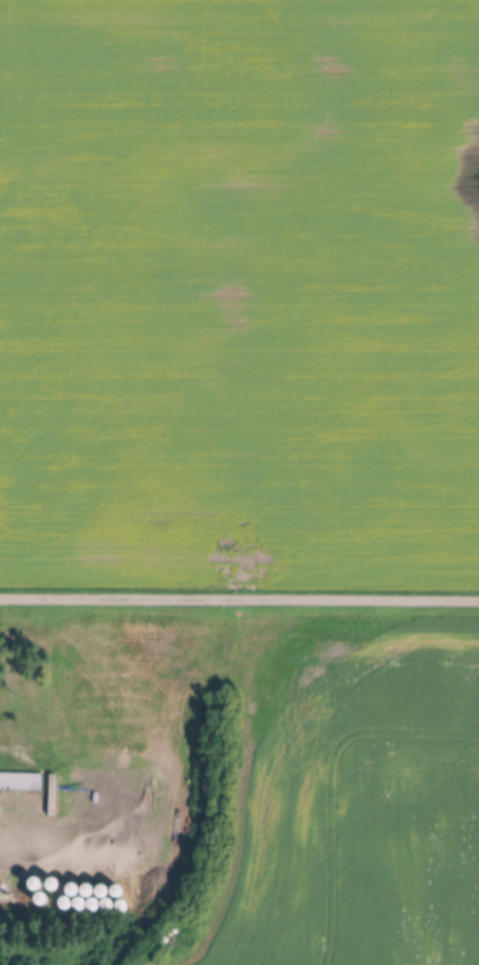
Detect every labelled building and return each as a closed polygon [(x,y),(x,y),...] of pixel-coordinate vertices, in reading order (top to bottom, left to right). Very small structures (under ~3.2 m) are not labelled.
[(41,791),(0,790),(0,775),(71,776),(71,789),(41,788),(41,791)]
